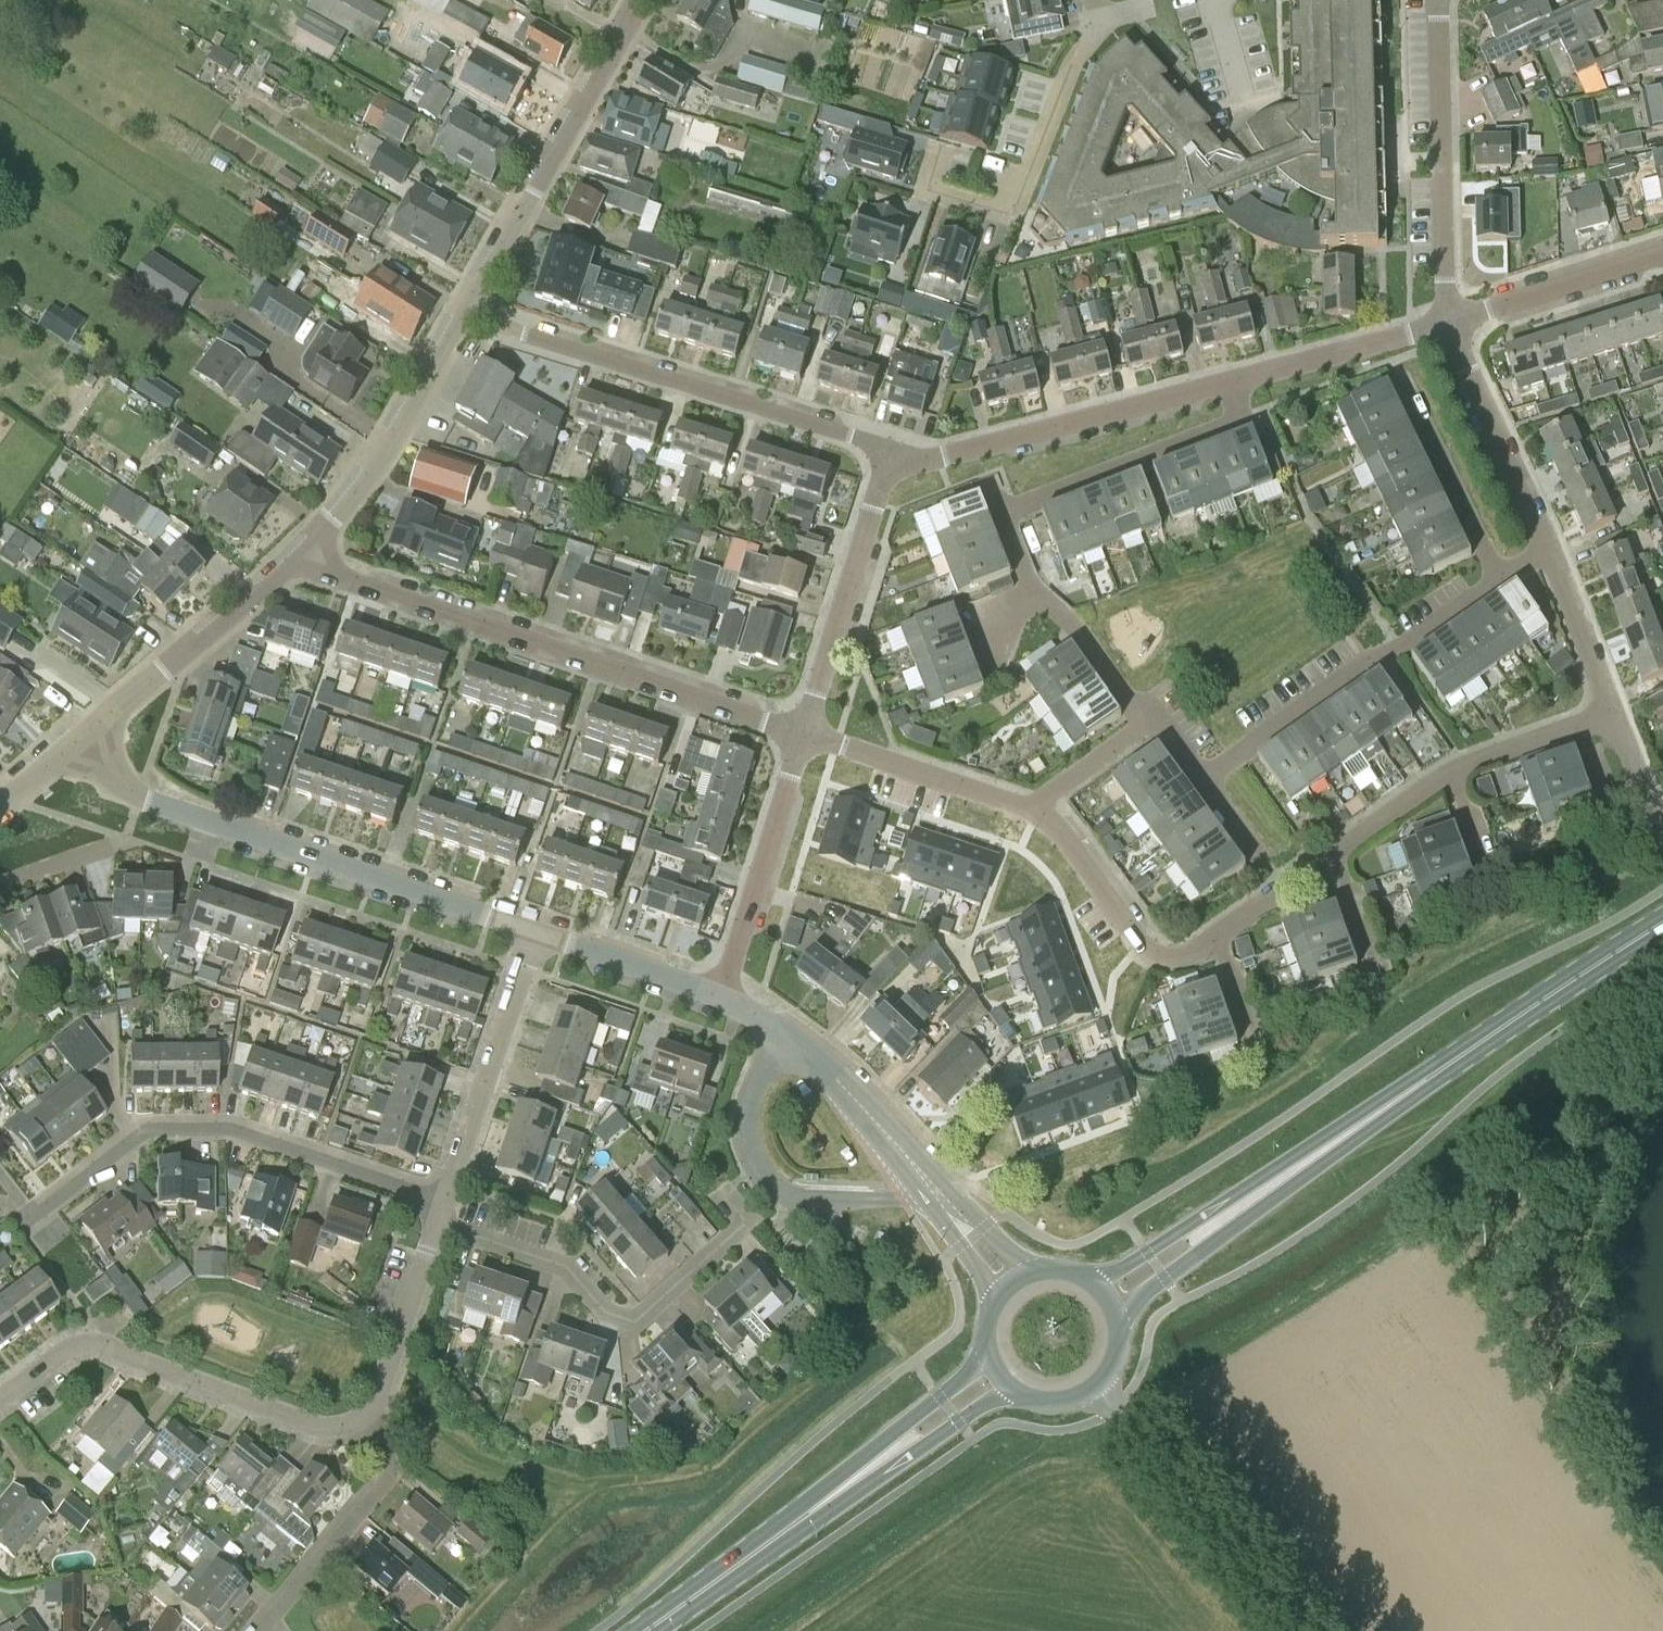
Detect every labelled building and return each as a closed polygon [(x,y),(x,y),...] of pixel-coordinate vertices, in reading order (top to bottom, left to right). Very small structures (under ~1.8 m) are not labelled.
[(366,0),(312,0),(306,10),(371,46),(389,13),(366,0)] [(590,12),(597,0),(569,0),(590,12)] [(702,33),(694,48),(713,60),(733,26),(728,4),(724,1),(723,2),(718,0),(687,0),(676,18),(702,33)] [(835,33),(837,27),(845,29),(848,17),(799,3),(799,5),(783,0),(752,0),(748,16),(818,37),(821,29),(835,33)] [(903,11),(907,0),(879,0),(903,11)] [(1004,1),(1013,45),(1040,39),(1038,25),(1062,20),(1058,0),(1009,0),(1004,1)] [(1298,105),(1298,118),(1288,127),(1280,117),(1262,125),(1245,136),(1231,149),(1199,113),(1141,49),(1131,38),(1125,43),(1125,42),(1099,66),(1101,67),(1095,73),(1090,68),(1034,212),(1037,213),(1029,233),(1046,251),(1067,246),(1067,249),(1216,211),(1231,224),(1247,235),(1264,244),(1282,250),(1302,254),(1312,254),(1321,254),(1321,249),(1387,247),(1386,224),(1387,224),(1386,203),(1385,163),(1383,96),(1382,96),(1382,80),(1381,55),(1382,55),(1381,11),(1380,11),(1380,3),(1379,0),(1336,0),(1336,2),(1331,2),(1331,1),(1289,3),(1290,23),(1291,52),(1292,105),(1298,105)] [(1568,8),(1550,17),(1543,0),(1517,0),(1510,3),(1524,32),(1529,42),(1555,30),(1586,96),(1606,93),(1600,75),(1594,62),(1586,44),(1568,8)] [(1568,8),(1586,44),(1603,36),(1592,12),(1607,5),(1604,0),(1586,0),(1568,8)] [(443,16),(481,37),(489,22),(451,2),(443,16)] [(1482,16),(1494,42),(1479,49),(1488,68),(1531,47),(1529,42),(1524,32),(1510,3),(1482,16)] [(1638,36),(1662,31),(1662,23),(1662,18),(1662,9),(1662,3),(1626,10),(1638,36)] [(555,71),(571,44),(527,18),(514,42),(525,49),(523,53),(555,71)] [(929,38),(935,40),(934,42),(937,43),(954,48),(958,34),(938,29),(937,31),(931,30),(929,38)] [(215,43),(208,56),(228,68),(236,55),(215,43)] [(450,53),(436,44),(421,71),(424,73),(435,79),(438,74),(450,53)] [(1628,61),(1631,77),(1648,74),(1648,77),(1662,74),(1662,45),(1643,49),(1644,58),(1628,61)] [(1189,60),(1175,46),(1170,51),(1184,65),(1189,60)] [(522,82),(477,58),(478,56),(462,47),(458,56),(474,64),(461,88),(505,113),(522,82)] [(1615,54),(1594,62),(1600,75),(1620,65),(1615,54)] [(745,57),(737,82),(816,104),(820,86),(808,82),(809,78),(790,73),(790,71),(745,57)] [(942,60),(937,58),(932,71),(941,74),(946,62),(942,60)] [(966,59),(960,79),(1009,93),(1014,73),(966,59)] [(676,111),(691,84),(653,61),(637,88),(676,111)] [(289,76),(270,65),(265,74),(284,85),(289,76)] [(932,71),(927,83),(933,85),(936,86),(941,74),(932,71)] [(424,73),(414,92),(445,109),(452,95),(457,84),(438,74),(435,79),(424,73)] [(761,92),(717,79),(712,98),(755,111),(761,92)] [(960,79),(954,98),(998,111),(1003,112),(1009,93),(960,79)] [(1506,83),(1479,96),(1486,111),(1517,96),(1522,94),(1515,79),(1506,83)] [(1644,96),(1652,132),(1662,130),(1662,92),(1644,96)] [(922,97),(916,95),(911,107),(920,111),(925,98),(922,97)] [(417,117),(378,96),(363,124),(378,132),(376,136),(400,149),(417,117)] [(1524,111),(1517,96),(1486,111),(1493,126),(1524,111)] [(950,97),(944,116),(992,131),(998,111),(954,98),(950,97)] [(647,149),(659,111),(617,98),(606,136),(647,149)] [(1591,99),(1572,103),(1577,127),(1596,123),(1591,99)] [(920,111),(911,107),(907,120),(915,123),(920,111)] [(445,132),(502,164),(513,145),(456,112),(445,132)] [(944,116),(938,136),(986,150),(992,131),(944,116)] [(1496,130),(1496,142),(1475,143),(1475,172),(1510,171),(1510,157),(1527,156),(1526,135),(1528,135),(1528,127),(1520,128),(1520,129),(1496,130)] [(903,157),(906,146),(856,131),(851,149),(845,152),(843,160),(849,172),(855,168),(896,181),(898,173),(902,174),(907,158),(903,157)] [(502,164),(445,132),(434,152),(491,184),(502,164)] [(1619,154),(1643,149),(1640,134),(1616,139),(1619,154)] [(580,170),(628,185),(624,193),(648,202),(653,188),(631,180),(639,154),(590,139),(580,170)] [(416,164),(379,140),(369,155),(375,159),(373,162),(392,173),(390,176),(403,184),(416,164)] [(1600,146),(1583,149),(1586,164),(1603,161),(1600,146)] [(722,161),(701,154),(696,167),(718,175),(722,161)] [(1630,159),(1605,165),(1609,182),(1635,175),(1630,159)] [(737,166),(722,161),(718,175),(733,180),(737,166)] [(1557,161),(1532,162),(1532,180),(1558,178),(1557,161)] [(302,182),(283,170),(275,182),(294,194),(302,182)] [(1591,173),(1592,181),(1599,184),(1605,183),(1603,171),(1591,173)] [(590,233),(603,206),(642,220),(648,202),(624,193),(624,194),(591,182),(584,195),(577,192),(564,221),(590,233)] [(1605,186),(1610,203),(1618,200),(1614,183),(1605,186)] [(810,216),(712,186),(708,201),(767,219),(764,227),(788,234),(791,225),(806,229),(810,216)] [(1581,197),(1567,201),(1576,236),(1580,235),(1583,238),(1590,236),(1591,232),(1607,228),(1596,186),(1580,191),(1581,197)] [(403,211),(458,241),(471,217),(417,187),(403,211)] [(388,207),(359,190),(346,213),(375,230),(388,207)] [(1506,243),(1506,212),(1521,211),(1520,191),(1490,191),(1490,207),(1476,208),(1477,244),(1506,243)] [(284,213),(264,199),(252,217),(272,230),(284,213)] [(897,219),(898,216),(877,209),(876,212),(863,208),(859,222),(856,221),(851,238),(853,239),(852,243),(880,251),(877,260),(894,266),(897,257),(899,258),(910,224),(897,219)] [(458,241),(403,211),(390,235),(444,266),(458,241)] [(356,239),(317,214),(304,235),(343,260),(356,239)] [(1641,219),(1630,222),(1631,224),(1633,232),(1644,229),(1641,219)] [(674,270),(681,247),(634,232),(626,255),(663,266),(674,270)] [(960,286),(974,244),(941,234),(927,275),(960,286)] [(589,273),(594,256),(553,243),(535,300),(589,317),(592,308),(645,325),(655,294),(589,273)] [(134,283),(180,314),(193,293),(165,275),(168,272),(149,260),(134,283)] [(1324,292),(1354,292),(1353,263),(1324,264),(1324,292)] [(367,290),(422,325),(435,305),(380,270),(367,290)] [(1248,276),(1246,271),(1232,275),(1237,293),(1251,290),(1248,278),(1248,276)] [(823,285),(839,290),(843,277),(827,272),(823,285)] [(1217,306),(1226,304),(1218,273),(1209,276),(1217,306)] [(1220,317),(1217,306),(1209,276),(1200,278),(1208,308),(1207,308),(1210,320),(1192,325),(1200,353),(1227,346),(1220,317)] [(780,298),(785,281),(773,277),(768,294),(780,298)] [(701,282),(685,278),(679,295),(696,300),(701,282)] [(248,308),(262,317),(260,321),(293,342),(313,310),(280,289),(278,292),(264,283),(248,308)] [(884,284),(878,302),(899,310),(904,294),(905,291),(884,284)] [(321,293),(310,285),(303,296),(314,303),(321,293)] [(691,315),(682,345),(708,353),(728,291),(712,286),(706,304),(708,305),(704,319),(691,315)] [(821,289),(814,314),(830,319),(837,293),(821,289)] [(422,325),(367,290),(355,310),(410,345),(422,325)] [(728,291),(708,353),(735,362),(745,332),(732,328),(737,312),(738,313),(743,296),(728,291)] [(1146,292),(1138,294),(1146,325),(1155,323),(1146,292)] [(1354,292),(1324,292),(1325,321),(1354,320),(1354,292)] [(847,324),(854,298),(837,293),(830,319),(847,324)] [(904,294),(899,310),(914,315),(920,300),(904,294)] [(1129,372),(1156,365),(1148,336),(1149,336),(1146,325),(1138,294),(1128,296),(1136,327),(1133,328),(1136,339),(1121,343),(1129,372)] [(1085,299),(1092,325),(1107,321),(1100,295),(1085,299)] [(1292,299),(1281,301),(1280,299),(1263,304),(1271,335),(1300,327),(1292,299)] [(1104,348),(1087,352),(1084,341),(1083,341),(1075,310),(1074,310),(1071,301),(1063,303),(1074,343),(1077,355),(1084,383),(1112,376),(1104,348)] [(1055,305),(1058,315),(1057,315),(1065,346),(1074,343),(1063,303),(1055,305)] [(1643,344),(1662,337),(1662,317),(1659,304),(1633,313),(1643,344)] [(796,314),(777,374),(800,381),(810,348),(800,345),(804,332),(808,333),(812,319),(809,318),(811,309),(799,305),(796,314)] [(682,345),(691,315),(664,307),(654,336),(682,345)] [(777,374),(796,314),(779,308),(774,323),(778,324),(774,337),(764,334),(754,367),(777,374)] [(66,310),(50,333),(70,346),(85,322),(66,310)] [(1247,310),(1220,317),(1227,346),(1255,339),(1247,310)] [(1643,344),(1633,313),(1607,320),(1617,352),(1643,344)] [(905,325),(932,334),(936,323),(909,314),(905,325)] [(1617,352),(1607,320),(1582,328),(1592,360),(1617,352)] [(969,327),(974,345),(987,341),(986,335),(987,333),(985,323),(969,327)] [(221,341),(257,365),(267,349),(231,326),(221,341)] [(311,381),(347,406),(367,377),(354,368),(363,354),(326,328),(306,357),(304,362),(304,369),(306,374),(309,378),(312,379),(311,381)] [(1592,360),(1582,328),(1557,336),(1566,368),(1592,360)] [(1003,329),(987,333),(986,335),(987,341),(990,351),(1008,346),(1003,329)] [(1176,329),(1149,336),(1148,336),(1156,365),(1183,357),(1176,329)] [(843,396),(861,337),(846,332),(841,348),(842,349),(838,362),(825,358),(816,387),(843,396)] [(1566,368),(1557,336),(1531,344),(1541,376),(1566,368)] [(861,337),(843,396),(870,404),(879,375),(865,370),(869,358),(871,358),(876,341),(861,337)] [(248,413),(272,380),(217,341),(193,373),(248,413)] [(1541,376),(1531,344),(1505,353),(1515,384),(1541,376)] [(985,410),(1013,402),(1003,363),(1011,361),(1011,359),(1008,346),(990,351),(993,363),(989,364),(992,377),(978,381),(985,410)] [(1057,391),(1084,383),(1077,355),(1049,362),(1057,391)] [(1033,366),(1018,370),(1015,358),(1011,359),(1011,361),(1003,363),(1013,402),(1040,395),(1033,366)] [(487,429),(488,428),(498,435),(495,441),(522,457),(512,474),(543,484),(544,481),(546,482),(556,453),(553,452),(564,418),(511,388),(514,383),(483,365),(456,411),(487,429)] [(1655,381),(1662,378),(1662,366),(1651,370),(1655,381)] [(930,394),(928,393),(934,372),(918,367),(911,388),(895,383),(886,409),(922,420),(930,394)] [(1655,381),(1651,370),(1637,374),(1640,385),(1655,381)] [(136,391),(152,401),(153,400),(162,386),(163,385),(147,374),(146,375),(137,389),(136,391)] [(1600,386),(1604,397),(1618,392),(1615,381),(1600,386)] [(1653,389),(1658,402),(1662,400),(1662,385),(1653,389)] [(1604,397),(1600,386),(1586,390),(1590,401),(1604,397)] [(1346,431),(1397,407),(1388,388),(1337,412),(1346,431)] [(588,429),(585,437),(598,441),(601,433),(610,404),(582,396),(573,425),(588,429)] [(1550,402),(1553,413),(1567,408),(1564,397),(1550,402)] [(1553,413),(1550,402),(1535,406),(1539,417),(1553,413)] [(615,447),(624,450),(627,441),(636,412),(610,404),(601,433),(614,437),(611,446),(615,447)] [(1397,407),(1346,431),(1355,450),(1406,425),(1397,407)] [(266,479),(278,462),(317,488),(340,453),(273,408),(252,439),(244,434),(238,436),(227,452),(266,479)] [(636,412),(627,441),(654,450),(663,421),(636,412)] [(1613,436),(1624,432),(1618,418),(1608,422),(1609,426),(1593,433),(1597,441),(1613,435),(1613,436)] [(1633,442),(1648,436),(1647,435),(1643,436),(1638,424),(1627,428),(1633,442)] [(169,445),(208,472),(222,452),(183,425),(169,445)] [(1406,425),(1355,450),(1365,469),(1415,444),(1406,425)] [(1552,464),(1582,450),(1570,425),(1541,439),(1552,464)] [(686,469),(686,470),(695,473),(695,472),(697,467),(698,463),(707,434),(680,426),(671,454),(684,458),(681,468),(683,468),(686,469)] [(1624,432),(1613,436),(1618,450),(1629,446),(1624,432)] [(695,472),(695,473),(703,475),(707,477),(710,467),(725,472),(734,443),(707,434),(698,463),(697,467),(695,472)] [(1232,442),(1253,494),(1272,487),(1252,434),(1232,442)] [(593,457),(598,441),(585,437),(585,438),(581,436),(576,452),(593,457)] [(1648,436),(1633,442),(1638,455),(1649,451),(1646,444),(1650,442),(1648,436)] [(1253,494),(1232,442),(1213,449),(1233,502),(1253,494)] [(1374,488),(1424,463),(1415,444),(1365,469),(1374,488)] [(624,450),(615,447),(611,463),(627,468),(632,452),(624,450)] [(777,457),(751,448),(741,477),(755,481),(752,490),(765,495),(777,457)] [(1193,457),(1213,509),(1233,502),(1213,449),(1193,457)] [(1582,450),(1552,464),(1563,488),(1593,474),(1582,450)] [(464,508),(476,470),(424,453),(411,491),(464,508)] [(777,457),(765,495),(773,497),(778,499),(781,490),(795,494),(804,465),(777,457)] [(1173,464),(1193,517),(1213,509),(1193,457),(1173,464)] [(627,468),(611,463),(606,478),(615,481),(623,483),(627,468)] [(1383,507),(1434,482),(1424,463),(1374,488),(1383,507)] [(1193,517),(1173,464),(1153,472),(1173,525),(1193,517)] [(798,536),(807,539),(811,526),(816,509),(819,501),(822,502),(831,474),(804,465),(795,494),(787,519),(802,523),(798,536)] [(156,467),(148,479),(156,485),(164,473),(156,467)] [(1633,485),(1643,481),(1638,467),(1627,471),(1633,485)] [(555,488),(499,470),(488,503),(518,513),(521,501),(547,510),(555,488)] [(698,490),(703,475),(695,473),(686,470),(684,476),(681,485),(698,490)] [(1652,491),(1662,487),(1657,473),(1647,477),(1652,491)] [(1593,474),(1563,488),(1574,512),(1604,498),(1593,474)] [(1121,484),(1141,537),(1161,529),(1141,477),(1121,484)] [(208,515),(228,529),(226,533),(227,538),(234,543),(239,542),(242,538),(246,542),(272,504),(234,478),(208,515)] [(1643,481),(1633,485),(1638,499),(1649,494),(1643,481)] [(1434,482),(1383,507),(1392,526),(1443,501),(1434,482)] [(1141,537),(1121,484),(1101,492),(1122,545),(1141,537)] [(681,485),(677,500),(678,500),(685,502),(686,503),(693,505),(698,490),(681,485)] [(204,570),(180,547),(191,535),(171,517),(169,520),(119,486),(104,509),(135,530),(135,531),(155,545),(146,554),(149,556),(187,589),(204,570)] [(147,490),(151,504),(161,501),(156,487),(147,490)] [(1652,491),(1658,505),(1662,502),(1662,487),(1652,491)] [(768,513),(773,497),(757,492),(752,508),(768,513)] [(1122,545),(1101,492),(1082,500),(1102,552),(1122,545)] [(1604,498),(1574,512),(1586,537),(1615,523),(1604,498)] [(987,519),(979,499),(927,519),(935,539),(987,519)] [(1102,552),(1082,500),(1062,507),(1082,560),(1102,552)] [(1401,545),(1452,520),(1443,501),(1392,526),(1401,545)] [(436,518),(437,516),(406,505),(398,525),(439,540),(438,543),(470,555),(478,534),(436,518)] [(1325,512),(1322,506),(1311,512),(1313,518),(1325,512)] [(1082,560),(1062,507),(1042,515),(1062,568),(1082,560)] [(752,508),(747,522),(756,524),(764,527),(768,513),(752,508)] [(987,519),(935,539),(942,559),(995,539),(987,519)] [(1411,564),(1461,539),(1452,520),(1401,545),(1411,564)] [(20,526),(26,529),(29,524),(24,521),(20,526)] [(508,552),(517,528),(516,528),(516,529),(503,524),(495,547),(508,552)] [(418,559),(463,576),(470,555),(438,543),(439,540),(398,525),(389,550),(418,561),(418,559)] [(697,548),(702,533),(677,525),(672,540),(697,548)] [(508,552),(501,572),(501,574),(519,580),(514,593),(540,601),(554,561),(529,552),(535,534),(517,528),(508,552)] [(823,560),(828,545),(798,536),(793,551),(823,560)] [(15,568),(30,546),(15,537),(1,559),(15,568)] [(995,539),(942,559),(950,579),(1002,558),(995,539)] [(1461,539),(1411,564),(1420,583),(1471,558),(1461,539)] [(128,572),(143,586),(141,588),(166,611),(187,589),(149,556),(146,554),(142,559),(119,543),(111,556),(94,545),(84,561),(76,556),(71,563),(87,573),(115,592),(128,572)] [(488,568),(501,572),(508,552),(495,547),(488,568)] [(1605,586),(1648,570),(1643,556),(1630,561),(1626,549),(1595,560),(1605,586)] [(798,601),(806,573),(746,555),(738,583),(798,601)] [(592,619),(606,578),(582,570),(585,561),(569,556),(555,597),(570,602),(567,611),(592,619)] [(987,587),(1010,578),(1002,558),(950,579),(958,598),(987,587)] [(696,581),(716,587),(721,570),(694,561),(688,578),(696,581)] [(648,584),(663,589),(668,572),(655,568),(653,567),(648,583),(648,584)] [(1648,570),(1605,586),(1614,611),(1645,599),(1639,585),(1652,580),(1648,570)] [(125,598),(115,592),(87,573),(77,588),(81,591),(110,610),(105,618),(82,653),(110,671),(132,636),(118,626),(122,619),(125,621),(134,619),(140,609),(125,598)] [(606,578),(592,619),(617,627),(620,619),(635,624),(638,613),(642,601),(648,584),(648,583),(633,577),(630,586),(606,578)] [(990,597),(1013,588),(1010,578),(987,587),(990,597)] [(663,621),(660,631),(705,645),(705,644),(709,632),(714,616),(723,619),(724,614),(726,615),(727,613),(712,608),(718,588),(716,587),(696,581),(688,608),(669,602),(667,609),(663,621)] [(54,635),(82,653),(105,618),(110,610),(81,591),(79,594),(61,582),(49,599),(69,612),(54,635)] [(1498,600),(1531,646),(1548,634),(1530,608),(1516,587),(1498,600)] [(718,588),(712,608),(727,613),(733,592),(718,588)] [(1645,599),(1614,611),(1623,636),(1654,624),(1645,599)] [(1531,646),(1498,600),(1481,612),(1513,658),(1531,646)] [(790,626),(782,623),(786,609),(763,602),(759,616),(753,614),(742,650),(752,653),(750,659),(777,667),(790,626)] [(0,608),(0,647),(3,649),(21,622),(0,608)] [(908,652),(961,632),(953,612),(900,632),(908,652)] [(1513,658),(1481,612),(1464,624),(1496,670),(1513,658)] [(292,655),(303,622),(276,613),(265,646),(292,655)] [(734,656),(745,621),(724,614),(723,619),(714,649),(734,656)] [(303,622),(292,655),(319,664),(330,631),(303,622)] [(1496,670),(1464,624),(1447,635),(1479,682),(1496,670)] [(1623,636),(1633,660),(1662,649),(1654,624),(1623,636)] [(361,667),(372,636),(346,627),(335,658),(361,667)] [(961,632),(908,652),(916,672),(968,652),(961,632)] [(1479,682),(1447,635),(1430,647),(1462,694),(1479,682)] [(387,676),(397,645),(372,636),(361,667),(387,676)] [(412,684),(422,653),(397,645),(387,676),(412,684)] [(1462,694),(1430,647),(1412,660),(1444,706),(1462,694)] [(230,662),(256,672),(261,657),(235,648),(230,662)] [(1038,699),(1084,666),(1071,649),(1025,681),(1038,699)] [(1633,660),(1642,686),(1662,678),(1662,649),(1633,660)] [(968,652),(916,672),(923,691),(976,671),(968,652)] [(422,653),(412,684),(438,693),(449,662),(422,653)] [(22,688),(30,676),(1,657),(0,658),(0,704),(16,714),(30,693),(22,688)] [(1545,665),(1546,667),(1555,679),(1563,672),(1553,659),(1545,665)] [(256,672),(230,662),(227,672),(222,671),(252,682),(256,672)] [(1084,666),(1038,699),(1050,716),(1096,683),(1084,666)] [(484,709),(495,678),(469,669),(458,700),(484,709)] [(199,707),(240,721),(241,718),(240,718),(249,693),(247,692),(252,682),(222,671),(218,683),(208,680),(199,707)] [(931,711),(983,691),(976,671),(923,691),(931,711)] [(247,692),(249,693),(275,702),(282,681),(256,672),(252,682),(247,692)] [(1362,687),(1395,733),(1412,721),(1405,711),(1379,675),(1362,687)] [(510,717),(520,686),(495,678),(484,709),(510,717)] [(345,715),(350,702),(333,696),(336,687),(323,683),(315,705),(345,715)] [(1096,683),(1050,716),(1062,733),(1108,701),(1096,683)] [(535,726),(545,695),(520,686),(510,717),(535,726)] [(1395,733),(1362,687),(1345,699),(1377,746),(1395,733)] [(1645,704),(1652,717),(1662,711),(1662,694),(1645,704)] [(545,695),(535,726),(561,735),(571,704),(545,695)] [(293,710),(306,714),(310,702),(297,698),(293,710)] [(1377,746),(1345,699),(1327,711),(1360,758),(1367,768),(1384,756),(1377,746)] [(1108,701),(1062,733),(1074,751),(1120,718),(1108,701)] [(350,702),(345,715),(370,723),(375,711),(350,702)] [(0,704),(0,735),(2,736),(16,714),(0,704)] [(190,734),(223,745),(232,719),(240,721),(199,707),(190,734)] [(306,714),(293,710),(290,720),(303,724),(306,714)] [(607,750),(618,719),(591,710),(581,741),(607,750)] [(375,711),(370,723),(396,732),(400,719),(375,711)] [(1310,724),(1343,770),(1360,758),(1327,711),(1310,724)] [(420,726),(400,719),(396,732),(429,743),(436,722),(423,717),(420,726)] [(632,759),(643,728),(618,719),(607,750),(632,759)] [(1490,736),(1499,734),(1489,719),(1482,724),(1490,736)] [(364,744),(368,731),(343,723),(339,735),(364,744)] [(1293,736),(1325,782),(1343,770),(1310,724),(1293,736)] [(906,741),(918,746),(922,747),(927,733),(911,727),(911,728),(906,741)] [(643,728),(632,759),(659,768),(669,737),(643,728)] [(389,752),(393,740),(368,731),(364,744),(389,752)] [(223,745),(190,734),(181,760),(214,772),(223,745)] [(1275,748),(1308,794),(1325,782),(1293,736),(1275,748)] [(269,742),(281,747),(267,788),(279,792),(285,772),(286,772),(295,746),(270,737),(269,742)] [(468,756),(473,744),(452,737),(448,749),(468,756)] [(393,740),(389,752),(414,761),(419,748),(393,740)] [(723,752),(718,765),(698,759),(703,744),(690,740),(680,767),(694,771),(694,772),(714,779),(714,778),(745,787),(753,761),(723,752)] [(281,747),(269,742),(254,784),(267,788),(281,747)] [(473,744),(468,756),(493,765),(498,752),(473,744)] [(1308,794),(1275,748),(1258,760),(1291,806),(1308,794)] [(1125,799),(1170,766),(1158,749),(1112,782),(1125,799)] [(498,752),(493,765),(519,774),(523,761),(498,752)] [(461,777),(466,764),(433,753),(425,775),(438,779),(441,770),(461,777)] [(1529,793),(1582,774),(1575,754),(1522,773),(1529,793)] [(523,761),(519,774),(544,782),(548,770),(523,761)] [(317,801),(327,771),(301,762),(291,792),(317,801)] [(466,764),(461,777),(487,786),(491,773),(466,764)] [(591,798),(595,785),(575,778),(578,769),(566,765),(558,787),(591,798)] [(1170,766),(1125,799),(1137,816),(1183,783),(1170,766)] [(694,771),(680,767),(677,777),(690,781),(694,772),(694,771)] [(327,771),(317,801),(342,810),(352,780),(327,771)] [(491,773),(487,786),(512,794),(516,782),(491,773)] [(1536,813),(1589,794),(1582,774),(1529,793),(1536,813)] [(1503,775),(1478,777),(1480,792),(1504,790),(1503,775)] [(745,787),(714,778),(714,779),(707,803),(737,813),(745,787)] [(352,780),(342,810),(367,818),(377,788),(352,780)] [(689,784),(676,780),(673,790),(686,794),(689,784)] [(516,782),(512,794),(533,802),(529,812),(541,816),(549,793),(516,782)] [(1183,783),(1137,816),(1150,834),(1195,800),(1183,783)] [(595,785),(591,798),(616,806),(620,794),(595,785)] [(377,788),(367,818),(393,827),(403,797),(377,788)] [(670,819),(677,797),(661,792),(654,814),(670,819)] [(1497,801),(1494,792),(1480,796),(1484,806),(1497,801)] [(620,794),(616,806),(641,815),(646,803),(620,794)] [(1589,794),(1536,813),(1543,833),(1596,814),(1596,812),(1589,794)] [(585,819),(589,806),(556,795),(548,817),(581,829),(584,819),(585,819)] [(1364,810),(1369,807),(1362,797),(1357,800),(1364,810)] [(1162,850),(1207,817),(1195,800),(1150,834),(1162,850)] [(836,802),(828,829),(874,843),(874,842),(877,833),(880,834),(885,817),(836,802)] [(737,813),(707,803),(699,826),(699,828),(729,838),(737,813)] [(439,843),(449,812),(423,804),(413,834),(439,843)] [(589,806),(585,819),(610,827),(614,815),(589,806)] [(449,812),(439,843),(465,851),(475,821),(449,812)] [(614,815),(610,827),(640,838),(644,825),(614,815)] [(914,818),(906,815),(902,827),(910,830),(914,818)] [(1207,817),(1162,850),(1174,867),(1220,834),(1207,817)] [(475,821),(465,851),(490,860),(500,829),(475,821)] [(1092,831),(1101,843),(1108,837),(1113,833),(1105,822),(1092,831)] [(641,851),(654,855),(685,865),(699,869),(700,868),(701,867),(703,859),(721,864),(729,838),(699,828),(699,826),(691,824),(683,849),(645,837),(641,851)] [(500,829),(490,860),(516,868),(526,838),(500,829)] [(874,843),(828,829),(820,857),(869,871),(874,854),(871,853),(874,844),(874,843)] [(1409,870),(1461,850),(1454,830),(1401,850),(1409,870)] [(943,841),(916,832),(910,852),(904,869),(901,877),(902,878),(911,881),(910,884),(927,890),(943,841)] [(1220,834),(1174,867),(1187,885),(1232,852),(1220,834)] [(955,895),(970,850),(943,841),(927,890),(944,895),(945,892),(954,895),(955,895)] [(562,884),(572,854),(575,846),(565,842),(562,851),(546,845),(536,875),(562,884)] [(624,872),(613,868),(618,855),(601,850),(597,862),(598,863),(587,893),(613,902),(624,872)] [(997,859),(970,850),(955,895),(956,896),(965,899),(964,902),(981,908),(997,859)] [(1461,850),(1409,870),(1416,890),(1469,870),(1461,850)] [(654,855),(641,851),(628,888),(642,892),(652,862),(682,873),(685,865),(654,855)] [(1232,852),(1187,885),(1199,902),(1245,869),(1232,852)] [(572,854),(562,884),(587,893),(598,863),(597,862),(572,854)] [(680,894),(670,921),(699,931),(708,904),(692,898),(698,881),(708,884),(712,871),(701,867),(700,868),(699,869),(685,865),(682,873),(676,893),(680,894)] [(904,869),(896,866),(892,878),(900,881),(901,877),(904,869)] [(1424,910),(1439,904),(1443,915),(1481,901),(1476,890),(1469,870),(1416,890),(1424,910)] [(139,925),(141,880),(112,879),(111,905),(90,904),(91,908),(99,931),(104,943),(122,937),(123,924),(139,925)] [(141,880),(139,925),(156,925),(156,948),(158,952),(164,958),(168,959),(172,946),(174,946),(193,892),(190,891),(184,908),(168,908),(169,881),(141,880)] [(1138,882),(1130,887),(1136,895),(1144,890),(1138,881),(1138,882)] [(670,921),(680,894),(676,893),(651,884),(642,911),(670,921)] [(209,940),(222,900),(201,893),(201,895),(193,892),(174,946),(192,952),(198,936),(209,940)] [(47,904),(62,944),(78,939),(82,951),(104,943),(99,931),(91,908),(80,912),(74,894),(47,904)] [(799,907),(819,912),(823,900),(803,895),(799,907)] [(223,963),(242,907),(222,900),(209,940),(219,943),(214,960),(223,963)] [(901,906),(893,903),(889,916),(897,918),(901,906)] [(47,904),(0,920),(0,927),(24,958),(32,968),(50,962),(46,950),(62,944),(47,904)] [(248,953),(262,913),(242,907),(223,963),(232,966),(237,949),(248,953)] [(1335,908),(1282,927),(1289,947),(1342,928),(1335,908)] [(1018,953),(1063,937),(1053,910),(1005,928),(1011,945),(1014,944),(1017,952),(1018,953)] [(821,993),(840,969),(860,943),(859,942),(875,920),(849,912),(837,928),(847,935),(828,960),(816,951),(797,975),(821,993)] [(263,977),(268,960),(269,960),(282,920),(262,913),(248,953),(259,956),(253,974),(263,977)] [(946,921),(937,918),(933,930),(942,933),(946,921)] [(784,933),(799,938),(803,925),(788,920),(784,933)] [(954,924),(946,921),(942,933),(950,936),(954,924)] [(293,987),(299,970),(310,974),(323,934),(302,927),(289,967),(290,967),(284,984),(293,987)] [(1342,928),(1289,947),(1296,968),(1349,949),(1342,928)] [(324,996),(343,940),(323,934),(310,974),(320,977),(307,1016),(316,1018),(323,996),(324,996)] [(1072,963),(1063,937),(1018,953),(1018,955),(1021,961),(1018,963),(1024,980),(1072,963)] [(932,939),(907,963),(919,974),(930,963),(947,979),(955,970),(932,939)] [(349,987),(363,947),(343,940),(324,996),(333,999),(338,983),(349,987)] [(182,959),(179,957),(181,950),(173,947),(165,969),(178,973),(182,959)] [(354,1008),(364,1010),(383,954),(363,947),(349,987),(360,990),(354,1008)] [(840,969),(821,993),(846,1012),(858,995),(868,1003),(909,961),(896,948),(861,985),(840,969)] [(1303,988),(1357,969),(1349,949),(1296,968),(1303,988)] [(1240,959),(1242,965),(1255,960),(1252,954),(1240,959)] [(987,964),(984,956),(972,961),(975,969),(987,964)] [(8,969),(27,992),(41,981),(22,957),(8,969)] [(395,1021),(400,1004),(411,1007),(424,967),(404,961),(390,1000),(391,1001),(385,1018),(395,1021)] [(1252,961),(1242,965),(1244,971),(1254,968),(1252,961)] [(1037,1006),(1082,989),(1072,963),(1024,980),(1030,997),(1034,996),(1037,1005),(1037,1006)] [(990,973),(987,964),(975,969),(978,977),(990,973)] [(425,1030),(444,974),(424,967),(411,1007),(421,1011),(416,1027),(425,1030)] [(451,1020),(464,981),(444,974),(425,1030),(434,1033),(440,1017),(451,1020)] [(465,1044),(471,1027),(484,987),(464,981),(451,1020),(462,1024),(455,1041),(465,1044)] [(1169,1025),(1222,1006),(1215,986),(1162,1005),(1169,1025)] [(863,1027),(883,1046),(928,999),(928,998),(918,989),(915,992),(913,991),(910,994),(909,993),(891,1011),(884,1004),(863,1027)] [(1092,1016),(1082,989),(1037,1006),(1038,1007),(1041,1016),(1038,1017),(1044,1034),(1092,1016)] [(288,994),(275,990),(271,1003),(284,1007),(288,994)] [(938,1021),(950,1032),(955,1028),(978,1003),(968,990),(938,1021)] [(924,1043),(915,1034),(945,1003),(934,992),(928,998),(928,999),(883,1046),(903,1066),(924,1043)] [(114,995),(115,1004),(130,1002),(129,993),(114,995)] [(1280,1004),(1277,996),(1271,993),(1262,997),(1267,1009),(1280,1004)] [(73,1020),(93,1013),(88,1001),(66,1009),(73,1020)] [(987,1064),(975,1053),(983,1045),(970,1033),(987,1015),(978,1003),(955,1028),(962,1035),(918,1082),(945,1108),(987,1064)] [(1222,1006),(1169,1025),(1176,1045),(1229,1026),(1222,1006)] [(1006,1016),(1000,1009),(990,1017),(995,1024),(1006,1016)] [(47,1018),(53,1027),(64,1019),(58,1010),(47,1018)] [(629,1037),(635,1020),(610,1011),(604,1028),(629,1037)] [(553,1036),(589,1048),(597,1025),(560,1013),(553,1036)] [(1011,1023),(1006,1016),(995,1024),(1000,1031),(1011,1023)] [(81,1021),(70,1030),(89,1054),(100,1045),(81,1021)] [(1100,1037),(1108,1034),(1103,1022),(1095,1025),(1100,1037)] [(1183,1065),(1237,1046),(1229,1026),(1176,1045),(1183,1065)] [(78,1062),(89,1054),(70,1030),(60,1038),(78,1062)] [(173,1094),(173,1033),(163,1033),(163,1052),(152,1052),(152,1094),(173,1094)] [(194,1094),(193,1052),(182,1052),(182,1033),(173,1033),(173,1094),(194,1094)] [(130,1034),(131,1052),(130,1052),(130,1094),(152,1094),(152,1052),(140,1052),(140,1034),(130,1034)] [(205,1034),(205,1052),(193,1052),(194,1094),(215,1094),(215,1052),(215,1034),(205,1034)] [(589,1048),(553,1036),(545,1057),(582,1070),(589,1048)] [(256,1037),(250,1054),(236,1094),(257,1101),(271,1061),(260,1057),(266,1040),(256,1037)] [(78,1062),(60,1038),(51,1045),(69,1069),(78,1062)] [(1051,1055),(1059,1052),(1055,1040),(1047,1043),(1051,1055)] [(1144,1040),(1127,1046),(1131,1059),(1149,1053),(1144,1040)] [(612,1055),(622,1059),(626,1045),(616,1042),(612,1055)] [(1043,1058),(1051,1055),(1047,1043),(1038,1046),(1043,1058)] [(271,1061),(257,1101),(277,1108),(297,1049),(287,1046),(281,1065),(271,1061)] [(654,1101),(658,1089),(673,1094),(686,1055),(661,1047),(653,1072),(639,1067),(630,1093),(654,1101)] [(297,1049),(277,1108),(297,1114),(310,1075),(299,1071),(306,1052),(297,1049)] [(622,1059),(612,1055),(607,1068),(617,1072),(622,1059)] [(717,1094),(703,1089),(711,1064),(686,1055),(673,1094),(688,1099),(684,1111),(708,1119),(717,1094)] [(1087,1068),(1104,1113),(1130,1103),(1113,1055),(1096,1061),(1097,1065),(1088,1068),(1087,1068)] [(582,1070),(545,1057),(538,1080),(574,1093),(582,1070)] [(327,1061),(321,1078),(310,1075),(297,1114),(317,1121),(336,1064),(327,1061)] [(379,1075),(397,1080),(393,1091),(433,1105),(440,1084),(383,1065),(379,1075)] [(997,1082),(1005,1079),(1000,1067),(992,1070),(995,1079),(997,1082)] [(1077,1123),(1104,1113),(1087,1068),(1086,1069),(1077,1072),(1076,1068),(1059,1075),(1077,1123)] [(54,1087),(87,1129),(105,1116),(72,1073),(54,1087)] [(1034,1088),(1050,1133),(1077,1123),(1059,1075),(1042,1081),(1044,1084),(1035,1087),(1034,1088)] [(37,1101),(69,1143),(87,1129),(54,1087),(37,1101)] [(603,1102),(613,1106),(618,1092),(607,1088),(603,1102)] [(1024,1142),(1050,1133),(1034,1088),(1033,1088),(1024,1091),(1023,1088),(1006,1094),(1024,1142)] [(369,1105),(426,1124),(433,1105),(393,1091),(390,1100),(373,1095),(369,1105)] [(618,1092),(613,1106),(625,1110),(629,1096),(618,1092)] [(19,1114),(51,1157),(69,1143),(37,1101),(19,1114)] [(380,1130),(419,1144),(426,1124),(369,1105),(366,1113),(384,1119),(380,1130)] [(512,1129),(549,1141),(557,1118),(520,1106),(512,1129)] [(617,1113),(608,1121),(619,1134),(628,1126),(617,1113)] [(51,1157),(19,1114),(1,1128),(34,1171),(51,1157)] [(342,1145),(345,1129),(331,1127),(328,1143),(342,1145)] [(549,1141),(512,1129),(505,1151),(542,1163),(549,1141)] [(366,1148),(373,1151),(412,1165),(419,1144),(380,1130),(376,1141),(359,1135),(355,1145),(366,1148)] [(570,1148),(580,1151),(584,1138),(574,1135),(570,1148)] [(370,1159),(373,1151),(366,1148),(363,1157),(370,1159)] [(580,1151),(570,1148),(565,1161),(575,1165),(580,1151)] [(542,1163),(505,1151),(497,1173),(534,1186),(542,1163)] [(654,1178),(662,1171),(653,1161),(645,1168),(654,1178)] [(212,1213),(212,1171),(196,1171),(196,1165),(158,1165),(158,1206),(196,1207),(196,1213),(212,1213)] [(243,1174),(226,1169),(228,1190),(237,1193),(243,1174)] [(662,1171),(654,1178),(663,1189),(671,1182),(662,1171)] [(818,1175),(806,1175),(806,1183),(818,1184),(818,1175)] [(565,1196),(569,1183),(559,1179),(555,1193),(565,1196)] [(248,1224),(246,1228),(277,1238),(294,1189),(277,1183),(275,1187),(253,1180),(239,1221),(248,1224)] [(592,1231),(622,1206),(606,1188),(577,1213),(592,1231)] [(684,1213),(692,1207),(683,1197),(675,1203),(684,1213)] [(103,1254),(126,1235),(131,1241),(141,1234),(142,1236),(152,1228),(134,1205),(125,1212),(117,1202),(101,1214),(97,1210),(79,1224),(103,1254)] [(333,1202),(324,1231),(297,1222),(283,1263),(307,1271),(315,1248),(331,1253),(336,1240),(359,1248),(370,1215),(333,1202)] [(622,1206),(592,1231),(607,1249),(637,1223),(622,1206)] [(692,1207),(684,1213),(694,1225),(702,1218),(692,1207)] [(649,1233),(667,1253),(687,1235),(668,1215),(649,1233)] [(637,1223),(607,1249),(623,1266),(652,1241),(637,1223)] [(652,1241),(623,1266),(638,1284),(668,1259),(652,1241)] [(3,1253),(0,1255),(0,1268),(2,1271),(11,1265),(3,1253)] [(195,1253),(194,1278),(224,1279),(225,1254),(195,1253)] [(191,1277),(179,1261),(163,1274),(174,1290),(191,1277)] [(232,1281),(257,1292),(263,1278),(237,1268),(232,1281)] [(752,1316),(753,1315),(773,1297),(782,1308),(792,1299),(774,1278),(764,1287),(747,1268),(726,1286),(752,1316)] [(131,1313),(141,1305),(117,1274),(107,1282),(113,1290),(131,1313)] [(462,1325),(466,1313),(490,1321),(503,1283),(478,1274),(469,1300),(455,1294),(446,1320),(462,1325)] [(16,1289),(38,1320),(58,1306),(35,1275),(16,1289)] [(92,1306),(113,1290),(107,1282),(104,1278),(82,1294),(92,1306)] [(503,1283),(490,1321),(503,1326),(499,1338),(526,1347),(535,1321),(520,1316),(528,1291),(503,1283)] [(705,1305),(722,1325),(713,1333),(732,1353),(747,1339),(760,1353),(775,1340),(753,1315),(752,1316),(726,1286),(705,1305)] [(16,1289),(0,1301),(0,1307),(20,1334),(38,1320),(16,1289)] [(0,1307),(0,1347),(1,1348),(20,1334),(0,1307)] [(566,1378),(579,1340),(553,1331),(544,1356),(530,1351),(520,1381),(547,1391),(553,1373),(566,1378)] [(675,1331),(654,1350),(682,1382),(683,1382),(699,1368),(707,1377),(722,1364),(696,1335),(686,1344),(675,1331)] [(579,1340),(566,1378),(592,1387),(587,1402),(600,1407),(610,1378),(598,1374),(606,1350),(579,1340)] [(633,1392),(659,1421),(692,1391),(683,1382),(682,1382),(654,1350),(632,1369),(644,1382),(633,1392)] [(723,1375),(734,1387),(741,1381),(730,1369),(723,1375)] [(458,1375),(444,1372),(441,1384),(455,1387),(458,1375)] [(482,1401),(470,1391),(464,1399),(476,1409),(482,1401)] [(629,1409),(641,1423),(651,1414),(638,1400),(629,1409)] [(123,1446),(141,1425),(113,1401),(102,1415),(99,1413),(80,1436),(104,1456),(79,1485),(96,1499),(133,1454),(123,1446)] [(626,1419),(608,1420),(609,1449),(627,1448),(626,1419)] [(154,1435),(141,1454),(146,1458),(144,1460),(167,1478),(153,1503),(167,1515),(215,1458),(203,1448),(202,1450),(172,1425),(161,1439),(154,1435)] [(218,1471),(228,1480),(221,1488),(253,1514),(260,1505),(281,1479),(270,1470),(273,1466),(243,1441),(218,1471)] [(306,1522),(335,1487),(310,1467),(292,1488),(281,1479),(260,1505),(280,1522),(288,1512),(299,1521),(302,1518),(306,1522)] [(46,1516),(13,1489),(0,1505),(0,1549),(11,1558),(46,1516)] [(95,1517),(70,1496),(54,1514),(79,1535),(95,1517)] [(428,1555),(451,1528),(414,1498),(392,1525),(428,1555)] [(489,1541),(466,1521),(455,1535),(477,1554),(489,1541)] [(186,1544),(196,1533),(190,1528),(181,1539),(186,1544)] [(219,1551),(228,1540),(219,1532),(210,1544),(219,1551)] [(211,1567),(198,1584),(197,1585),(228,1612),(230,1609),(233,1612),(237,1612),(247,1601),(246,1597),(243,1594),(246,1591),(222,1572),(231,1561),(219,1551),(210,1544),(197,1533),(186,1546),(211,1567)] [(386,1599),(406,1576),(413,1582),(425,1568),(392,1540),(380,1554),(372,1548),(353,1571),(386,1599)] [(221,1552),(233,1562),(240,1554),(228,1544),(221,1552)] [(227,1614),(228,1612),(197,1585),(198,1584),(186,1575),(174,1589),(170,1590),(158,1581),(147,1594),(182,1621),(188,1613),(210,1630),(213,1630),(214,1629),(217,1630),(222,1630),(231,1620),(229,1616),(227,1614)] [(60,1615),(62,1615),(81,1614),(83,1614),(82,1587),(91,1586),(91,1577),(82,1577),(60,1580),(60,1593),(60,1615)] [(470,1588),(459,1579),(454,1585),(464,1594),(470,1588)] [(440,1597),(454,1609),(463,1599),(448,1587),(440,1597)] [(165,1609),(150,1630),(176,1630),(182,1623),(165,1609)] [(29,1614),(11,1627),(9,1625),(0,1629),(0,1630),(42,1630),(29,1614)]
